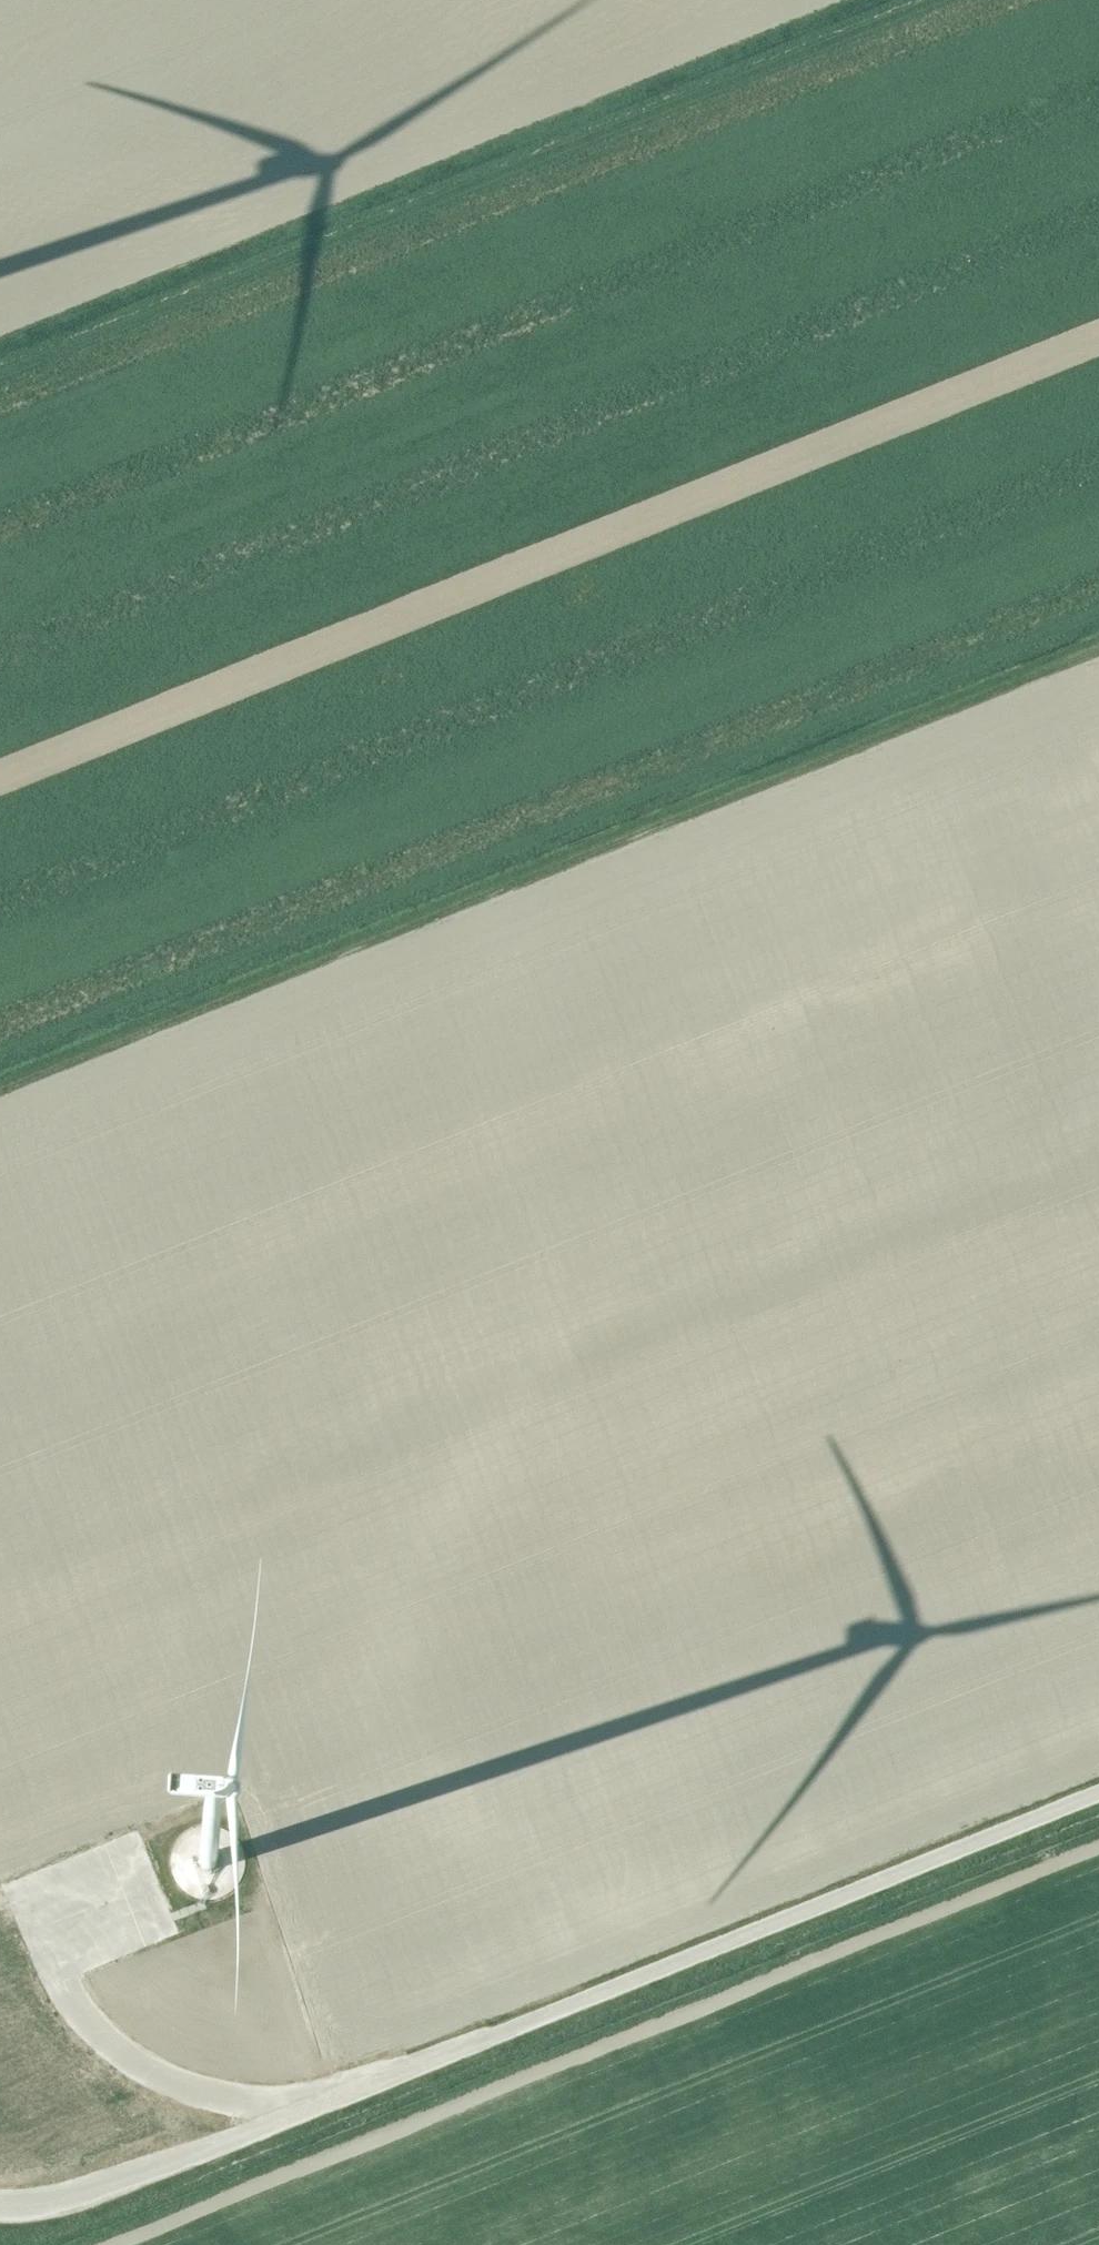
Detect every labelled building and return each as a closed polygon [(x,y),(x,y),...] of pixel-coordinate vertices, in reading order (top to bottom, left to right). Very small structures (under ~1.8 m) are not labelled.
[(205,1876),(207,1876),(208,1876),(209,1876),(210,1876),(211,1876),(212,1875),(213,1875),(214,1874),(215,1873),(216,1873),(216,1872),(217,1871),(218,1870),(218,1869),(219,1868),(219,1867),(219,1866),(219,1865),(219,1864),(219,1862),(219,1861),(219,1860),(219,1859),(218,1858),(218,1857),(217,1856),(216,1855),(216,1854),(215,1854),(214,1853),(213,1853),(212,1852),(211,1852),(210,1851),(209,1851),(208,1851),(207,1851),(205,1851),(204,1851),(203,1851),(202,1852),(201,1852),(200,1852),(199,1853),(198,1854),(197,1855),(196,1856),(195,1857),(195,1858),(195,1859),(194,1860),(194,1861),(194,1862),(194,1864),(194,1865),(194,1866),(194,1867),(194,1868),(195,1869),(195,1870),(196,1871),(197,1872),(197,1873),(198,1873),(199,1874),(200,1875),(201,1875),(202,1876),(203,1876),(204,1876),(205,1876)]
